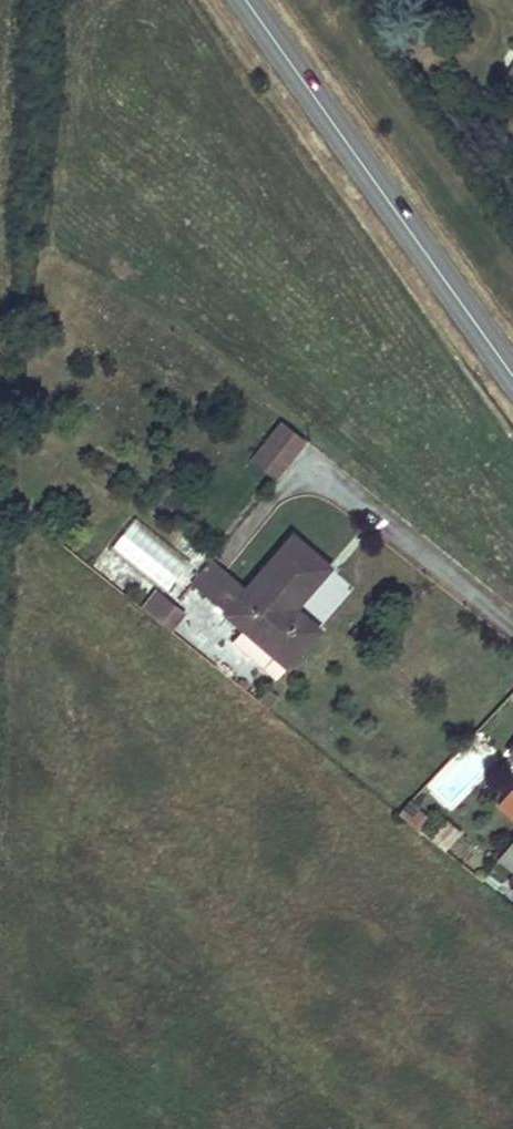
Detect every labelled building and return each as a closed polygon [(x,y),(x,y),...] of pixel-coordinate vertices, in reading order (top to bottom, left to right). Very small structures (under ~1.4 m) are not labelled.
[(295,433),(281,422),(260,447),(284,467),(305,441),(295,433)] [(284,467),(260,447),(250,460),(274,479),(284,467)] [(231,576),(210,601),(241,628),(261,645),(286,666),(317,632),(295,612),(330,569),(293,537),(247,590),(231,576)] [(192,585),(210,601),(231,576),(212,561),(192,585)] [(157,591),(141,611),(158,624),(159,625),(163,620),(174,606),(157,591)] [(174,606),(163,620),(177,631),(188,617),(174,606)] [(163,620),(159,625),(173,636),(177,631),(163,620)] [(261,645),(241,628),(230,641),(250,658),(261,645)] [(261,645),(250,658),(275,679),(286,666),(261,645)] [(511,796),(498,812),(512,825),(512,794),(511,796)] [(426,821),(409,804),(398,816),(414,828),(417,831),(426,821)] [(499,859),(512,870),(512,842),(499,859)]
